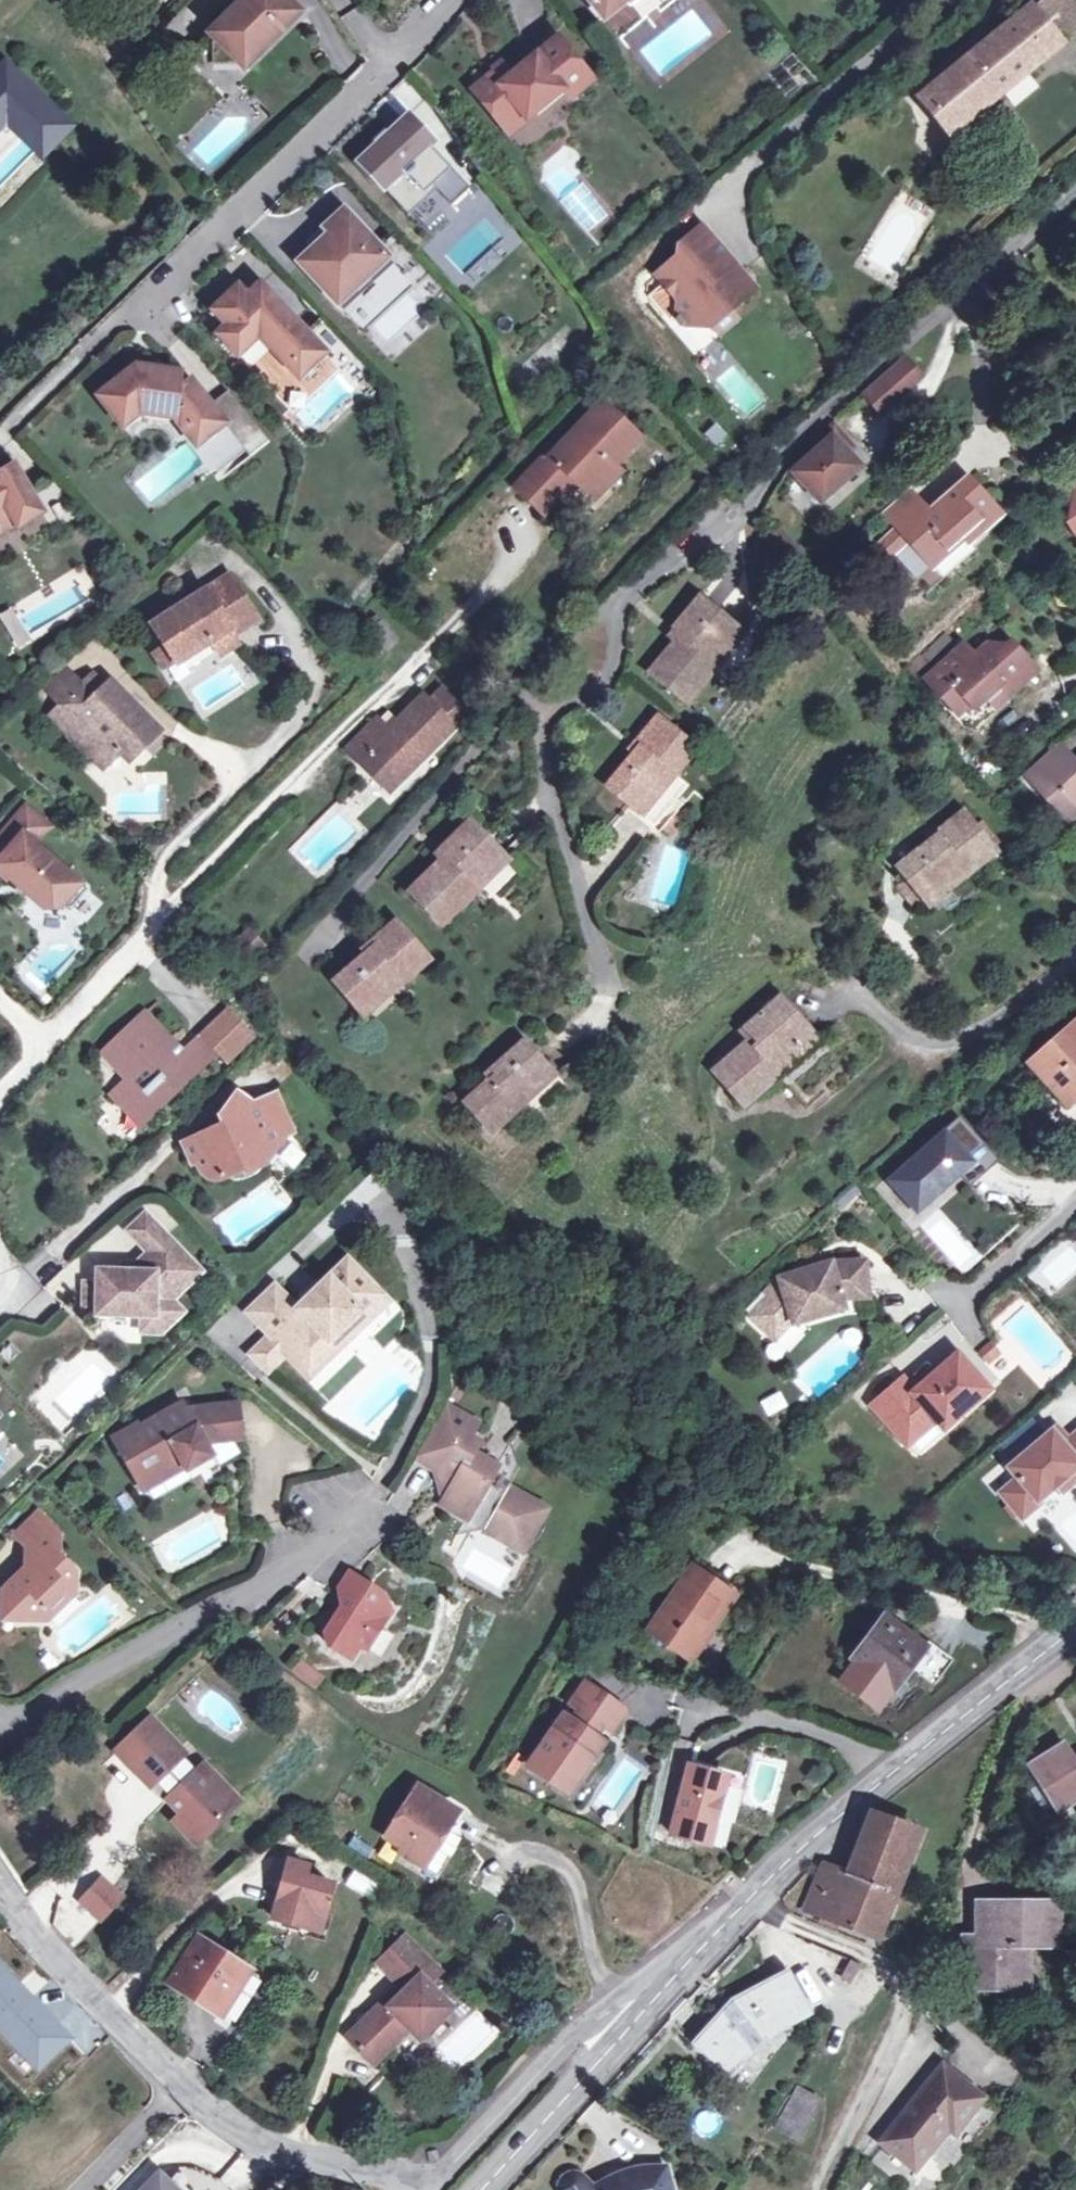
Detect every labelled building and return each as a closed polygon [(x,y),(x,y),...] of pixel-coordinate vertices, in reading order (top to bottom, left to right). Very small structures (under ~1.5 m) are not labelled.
[(293,0),(244,0),(192,53),(198,59),(214,43),(214,63),(251,63),(304,10),(293,0)] [(604,19),(626,2),(625,0),(589,0),(604,19)] [(1034,10),(1062,45),(1075,34),(1075,9),(1069,0),(1046,0),(1034,10)] [(1062,45),(1034,10),(1032,9),(922,98),(951,135),(1062,45)] [(519,112),(533,113),(561,91),(569,100),(591,82),(557,39),(511,77),(502,66),(473,90),(501,126),(519,112)] [(0,69),(0,88),(16,105),(32,89),(34,87),(7,62),(0,69)] [(32,89),(16,105),(0,88),(0,122),(8,114),(47,153),(72,128),(32,89)] [(519,112),(501,126),(508,134),(533,113),(519,112)] [(417,125),(408,116),(384,136),(381,132),(370,142),(374,146),(355,163),(380,192),(385,188),(404,210),(429,188),(436,196),(455,179),(428,149),(434,144),(417,125)] [(455,179),(436,196),(447,208),(466,191),(455,179)] [(391,263),(413,286),(429,272),(391,231),(375,246),(344,211),(324,229),(329,234),(298,263),(341,309),(359,293),(350,283),(364,269),(373,280),(391,263)] [(696,253),(713,239),(702,226),(677,248),(682,253),(690,246),(696,253)] [(721,308),(731,309),(755,289),(745,277),(738,276),(732,278),(725,270),(733,263),(713,239),(696,253),(690,246),(682,253),(656,275),(678,301),(677,317),(675,320),(681,327),(683,325),(709,328),(710,318),(721,308)] [(359,293),(341,309),(363,333),(412,287),(413,286),(391,263),(373,280),(364,269),(350,283),(359,293)] [(413,286),(412,287),(429,305),(445,289),(429,272),(413,286)] [(260,286),(250,276),(237,288),(246,298),(260,286)] [(237,288),(213,311),(228,326),(225,330),(219,335),(238,356),(259,336),(299,376),(324,352),(260,286),(246,298),(237,288)] [(709,328),(717,337),(739,318),(731,309),(721,308),(710,318),(709,328)] [(228,326),(213,311),(210,314),(225,330),(228,326)] [(259,336),(238,356),(294,412),(301,405),(332,375),(340,368),(324,352),(299,376),(259,336)] [(920,378),(903,359),(862,397),(880,416),(920,378)] [(173,418),(195,445),(223,423),(245,450),(249,455),(268,440),(226,389),(208,404),(189,380),(183,386),(176,386),(178,372),(163,370),(148,368),(141,374),(135,367),(97,396),(122,427),(139,414),(173,418)] [(589,495),(614,468),(639,441),(602,407),(544,470),(538,466),(517,488),(544,515),(577,482),(589,495)] [(838,443),(845,437),(834,425),(812,445),(817,451),(793,472),(821,503),(860,468),(848,454),(838,443)] [(854,448),(845,437),(838,443),(848,454),(854,448)] [(1,529),(0,528),(13,521),(17,528),(41,515),(51,531),(72,518),(47,477),(13,466),(0,474),(0,529),(1,529)] [(621,475),(614,468),(589,495),(596,501),(621,475)] [(952,553),(956,557),(971,542),(967,538),(983,523),(953,492),(937,507),(940,510),(932,517),(910,489),(884,512),(898,529),(909,541),(934,569),(952,553)] [(909,541),(898,529),(883,543),(893,556),(909,541)] [(908,543),(898,551),(918,576),(928,568),(908,543)] [(952,553),(934,569),(944,580),(961,563),(956,557),(952,553)] [(166,644),(177,661),(208,641),(217,655),(237,643),(230,634),(253,619),(227,578),(153,624),(166,644)] [(713,658),(737,628),(699,597),(672,629),(678,636),(647,673),(687,707),(715,673),(705,665),(711,656),(713,658)] [(746,635),(737,628),(713,658),(711,656),(705,665),(715,673),(746,635)] [(177,661),(166,644),(152,653),(163,670),(177,661)] [(979,663),(974,656),(965,646),(926,680),(958,715),(971,705),(975,709),(999,687),(1007,696),(1036,671),(1015,648),(1010,653),(995,648),(991,651),(979,663)] [(986,647),(974,656),(979,663),(991,651),(986,647)] [(61,705),(79,687),(63,670),(44,687),(61,705)] [(134,737),(148,723),(112,685),(106,684),(102,688),(90,677),(79,687),(61,705),(50,714),(102,768),(119,752),(128,763),(144,747),(134,737)] [(971,705),(958,715),(967,732),(1007,696),(999,687),(975,709),(971,705)] [(367,754),(399,785),(466,716),(442,691),(430,704),(423,696),(388,731),(375,719),(345,749),(359,763),(367,754)] [(675,780),(676,777),(699,751),(657,716),(637,740),(641,742),(604,788),(633,812),(657,784),(655,781),(664,770),(675,780)] [(134,737),(144,747),(158,734),(148,723),(134,737)] [(1075,812),(1075,762),(1059,743),(1024,773),(1048,800),(1057,791),(1075,812)] [(367,754),(359,763),(389,794),(399,785),(367,754)] [(688,788),(676,777),(675,780),(664,770),(655,781),(657,784),(633,812),(642,818),(654,829),(688,788)] [(630,809),(604,788),(585,811),(610,832),(630,809)] [(1048,800),(1067,821),(1075,812),(1057,791),(1048,800)] [(0,838),(0,868),(43,905),(63,904),(80,885),(33,845),(47,828),(25,809),(0,838)] [(960,866),(969,876),(998,853),(963,811),(928,839),(929,841),(897,868),(903,877),(923,900),(950,878),(948,876),(960,866)] [(474,884),(503,855),(502,854),(484,836),(469,820),(438,849),(445,855),(405,893),(441,928),(475,896),(466,886),(471,881),(474,884)] [(510,862),(503,855),(474,884),(471,881),(466,886),(475,896),(510,862)] [(950,878),(923,900),(929,909),(969,876),(960,866),(948,876),(950,878)] [(393,975),(402,986),(431,962),(395,920),(372,940),(376,944),(332,982),(355,1011),(383,987),(381,985),(393,975)] [(251,936),(237,950),(248,960),(262,946),(251,936)] [(383,987),(355,1011),(364,1020),(402,986),(393,975),(381,985),(383,987)] [(781,995),(744,1028),(751,1037),(747,1041),(711,1072),(743,1110),(780,1077),(769,1065),(777,1058),(781,1063),(815,1035),(781,995)] [(226,1014),(201,1037),(227,1064),(250,1042),(226,1014)] [(132,1078),(125,1085),(109,1099),(138,1129),(213,1056),(198,1041),(182,1056),(144,1015),(107,1052),(132,1078)] [(1030,1064),(1068,1105),(1075,1097),(1075,1024),(1030,1064)] [(751,1037),(744,1028),(739,1033),(747,1041),(751,1037)] [(821,1041),(815,1035),(781,1063),(777,1058),(769,1065),(780,1077),(821,1041)] [(523,1094),(549,1069),(524,1040),(492,1069),(495,1074),(461,1103),(491,1135),(518,1111),(508,1100),(520,1090),(523,1094)] [(132,1078),(107,1052),(99,1059),(125,1085),(132,1078)] [(556,1078),(549,1069),(523,1094),(520,1090),(508,1100),(518,1111),(556,1078)] [(183,1146),(192,1166),(196,1164),(197,1166),(199,1172),(202,1174),(204,1177),(206,1179),(214,1181),(221,1182),(229,1180),(239,1176),(240,1174),(243,1172),(247,1175),(256,1162),(265,1168),(289,1135),(251,1106),(237,1096),(219,1120),(226,1136),(212,1142),(209,1134),(183,1146)] [(275,1098),(251,1106),(289,1135),(275,1098)] [(959,1120),(890,1179),(917,1211),(957,1173),(968,1182),(992,1159),(959,1120)] [(280,1173),(301,1162),(294,1147),(272,1158),(280,1173)] [(123,1232),(145,1253),(162,1234),(139,1214),(123,1232)] [(942,1218),(925,1231),(960,1275),(977,1261),(942,1218)] [(199,1268),(162,1234),(145,1253),(131,1267),(131,1271),(120,1271),(95,1271),(95,1293),(82,1292),(81,1310),(94,1311),(94,1315),(139,1317),(153,1318),(172,1298),(199,1268)] [(749,1301),(731,1321),(749,1336),(765,1318),(776,1328),(827,1310),(824,1298),(850,1295),(846,1261),(812,1265),(762,1283),(748,1297),(749,1301)] [(365,1316),(382,1299),(347,1263),(297,1310),(274,1286),(245,1314),(270,1340),(290,1361),(301,1371),(328,1344),(336,1353),(343,1346),(345,1349),(364,1330),(363,1329),(371,1322),(365,1316)] [(184,1309),(172,1298),(153,1318),(139,1317),(139,1334),(159,1335),(184,1309)] [(389,1305),(382,1299),(365,1316),(371,1322),(389,1305)] [(765,1318),(749,1336),(757,1344),(776,1328),(765,1318)] [(979,1338),(969,1347),(978,1356),(987,1347),(979,1338)] [(290,1361),(270,1340),(249,1359),(269,1381),(290,1361)] [(328,1344),(301,1371),(308,1380),(336,1353),(328,1344)] [(892,1378),(861,1407),(900,1448),(926,1419),(936,1426),(980,1384),(964,1368),(947,1349),(905,1389),(892,1378)] [(775,1418),(788,1405),(772,1389),(759,1402),(775,1418)] [(124,1449),(120,1452),(143,1493),(185,1467),(188,1472),(213,1457),(206,1445),(243,1438),(238,1405),(184,1412),(181,1405),(139,1430),(136,1425),(117,1436),(124,1449)] [(527,1533),(532,1535),(546,1513),(491,1480),(497,1470),(473,1456),(479,1445),(470,1439),(477,1427),(444,1408),(413,1460),(438,1476),(436,1479),(445,1510),(466,1522),(516,1551),(527,1533)] [(1063,1447),(1068,1443),(1057,1430),(1052,1434),(1063,1447)] [(1068,1443),(1063,1447),(1052,1434),(1009,1471),(1018,1481),(1001,1496),(1023,1522),(1041,1506),(1039,1503),(1058,1488),(1072,1475),(1075,1480),(1075,1436),(1068,1443)] [(124,1449),(117,1436),(113,1439),(120,1452),(124,1449)] [(1075,1484),(1075,1480),(1072,1475),(1058,1488),(1064,1494),(1075,1484)] [(23,1545),(46,1523),(37,1513),(13,1535),(23,1545)] [(60,1536),(46,1523),(23,1545),(35,1558),(0,1590),(1,1600),(23,1622),(48,1623),(46,1610),(61,1595),(74,1597),(75,1574),(49,1546),(60,1536)] [(455,1565),(500,1590),(520,1555),(474,1530),(455,1565)] [(527,1533),(516,1551),(522,1556),(532,1535),(527,1533)] [(692,1568),(647,1633),(689,1662),(734,1596),(692,1568)] [(369,1631),(381,1632),(392,1615),(378,1606),(385,1597),(351,1575),(339,1592),(348,1598),(325,1632),(328,1648),(350,1663),(359,1648),(369,1631)] [(23,1622),(1,1600),(0,1623),(23,1622)] [(875,1634),(886,1619),(874,1611),(862,1625),(875,1634)] [(925,1649),(886,1619),(875,1634),(854,1662),(893,1691),(913,1665),(925,1649)] [(369,1631),(359,1648),(367,1654),(381,1632),(369,1631)] [(299,1657),(289,1672),(315,1690),(325,1676),(299,1657)] [(623,1715),(584,1687),(563,1717),(596,1740),(603,1730),(609,1735),(623,1715)] [(577,1781),(602,1745),(596,1740),(563,1717),(527,1769),(548,1783),(559,1767),(577,1781)] [(167,1801),(181,1816),(203,1837),(230,1811),(210,1790),(218,1782),(203,1766),(196,1773),(181,1757),(183,1755),(149,1720),(115,1753),(149,1788),(155,1783),(170,1798),(167,1801)] [(1075,1798),(1075,1765),(1075,1766),(1063,1747),(1030,1769),(1057,1810),(1075,1798)] [(559,1767),(548,1783),(566,1796),(577,1781),(559,1767)] [(709,1774),(688,1768),(669,1838),(700,1846),(704,1829),(713,1831),(724,1787),(707,1782),(709,1774)] [(726,1779),(709,1774),(707,1782),(724,1787),(726,1779)] [(238,1803),(218,1782),(210,1790),(230,1811),(238,1803)] [(382,1844),(422,1869),(446,1831),(456,1813),(416,1789),(382,1844)] [(456,1813),(446,1831),(453,1835),(463,1818),(456,1813)] [(848,1875),(824,1866),(806,1912),(868,1935),(910,1829),(873,1815),(848,1875)] [(203,1837),(181,1816),(174,1823),(195,1845),(203,1837)] [(708,1848),(713,1831),(704,1829),(700,1846),(708,1848)] [(288,1863),(272,1921),(308,1930),(313,1912),(323,1915),(331,1886),(303,1879),(306,1868),(288,1863)] [(100,1881),(80,1903),(100,1921),(120,1900),(100,1881)] [(1022,1948),(1031,1947),(1053,1947),(1054,1904),(1053,1904),(977,1901),(976,1924),(987,1925),(987,1939),(976,1938),(960,1938),(959,1990),(983,1991),(983,1981),(1021,1983),(1022,1948)] [(313,1912),(308,1930),(319,1933),(323,1915),(313,1912)] [(976,1924),(976,1938),(987,1939),(987,1925),(976,1924)] [(391,2010),(384,2004),(348,2040),(374,2067),(409,2031),(423,2043),(453,2011),(429,1988),(441,1976),(405,1940),(378,1967),(406,1994),(399,2002),(391,2010)] [(240,2007),(245,1998),(236,1991),(247,1973),(199,1943),(172,1986),(225,2020),(235,2003),(240,2007)] [(983,1981),(983,1991),(1031,1991),(1031,1947),(1022,1948),(1021,1983),(983,1981)] [(730,1999),(691,2043),(722,2073),(758,2034),(807,2008),(787,1969),(730,1999)] [(393,1995),(384,2004),(391,2010),(399,2002),(393,1995)] [(882,2143),(912,2167),(946,2127),(952,2132),(980,2098),(942,2068),(882,2143)] [(776,2128),(799,2141),(819,2103),(797,2091),(776,2128)] [(663,2167),(634,2171),(593,2188),(576,2176),(574,2176),(573,2176),(566,2179),(563,2182),(562,2187),(562,2189),(669,2189),(663,2167)] [(158,2174),(143,2189),(174,2189),(158,2174)]
